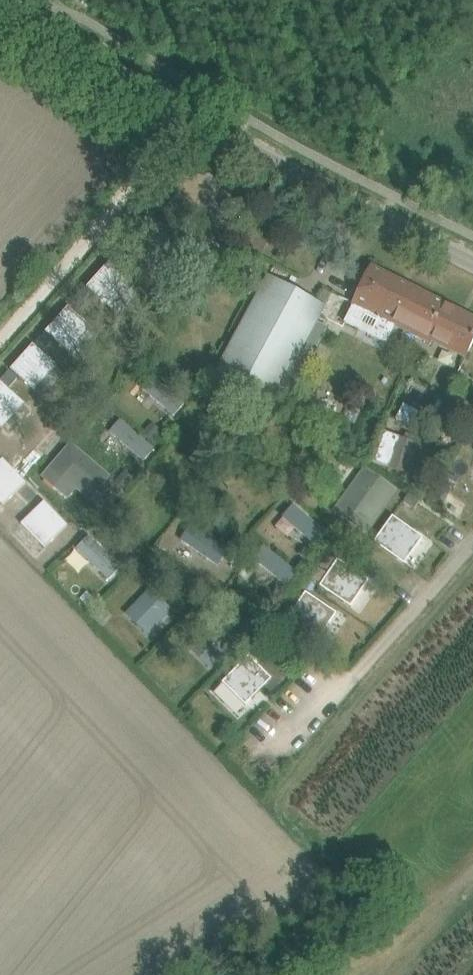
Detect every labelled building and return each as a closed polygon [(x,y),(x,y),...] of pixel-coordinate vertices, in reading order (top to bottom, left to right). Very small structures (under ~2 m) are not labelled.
[(109,262),(87,286),(111,308),(133,283),(109,262)] [(345,322),(387,343),(396,325),(432,342),(434,339),(467,355),(472,343),(472,318),(372,267),(354,303),(345,322)] [(269,276),(217,372),(273,403),(283,384),(294,364),(325,306),(269,276)] [(68,306),(45,331),(70,352),(92,328),(68,306)] [(43,333),(36,342),(45,350),(52,341),(43,333)] [(32,344),(10,369),(34,390),(56,365),(32,344)] [(9,371),(1,380),(10,387),(17,379),(9,371)] [(175,415),(184,405),(151,375),(142,384),(175,415)] [(349,413),(344,421),(355,426),(358,420),(359,418),(349,413)] [(125,416),(111,429),(144,463),(157,450),(125,416)] [(435,419),(427,435),(433,438),(441,422),(435,419)] [(371,460),(408,474),(422,439),(404,432),(402,437),(383,429),(371,460)] [(71,445),(43,478),(58,490),(75,470),(100,491),(111,478),(71,445)] [(365,469),(335,512),(346,519),(364,533),(394,490),(365,469)] [(448,473),(443,483),(453,488),(458,478),(448,473)] [(425,479),(419,490),(431,497),(437,487),(425,479)] [(69,537),(80,527),(50,496),(39,507),(69,537)] [(406,497),(403,502),(413,508),(416,503),(406,497)] [(277,519),(316,545),(328,528),(289,501),(277,519)] [(93,533),(79,546),(111,578),(124,565),(93,533)] [(309,544),(300,554),(307,560),(315,549),(309,544)] [(262,564),(284,587),(298,574),(276,550),(262,564)] [(329,555),(321,566),(330,572),(338,561),(329,555)] [(329,574),(321,585),(351,606),(368,582),(338,561),(330,572),(329,574)] [(320,568),(312,579),(321,585),(329,574),(320,568)] [(150,588),(126,613),(149,635),(173,610),(150,588)] [(279,588),(272,597),(278,602),(286,593),(279,588)] [(87,591),(80,598),(89,607),(96,600),(87,591)] [(306,593),(289,618),(319,639),(336,614),(306,593)] [(102,606),(92,616),(99,623),(109,614),(102,606)] [(213,623),(189,648),(211,670),(236,645),(213,623)] [(249,657),(222,683),(244,705),(270,679),(249,657)]
